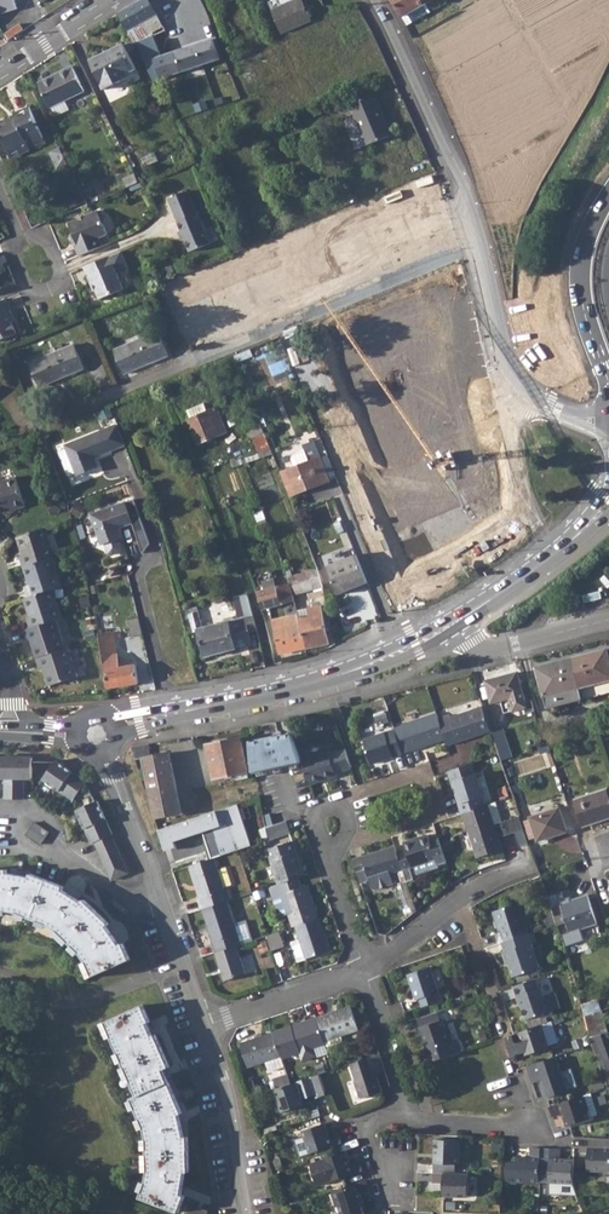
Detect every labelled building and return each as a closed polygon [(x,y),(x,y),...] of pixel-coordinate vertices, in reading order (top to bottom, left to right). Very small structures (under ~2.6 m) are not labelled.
[(0,12),(1,14),(17,9),(14,0),(0,0),(0,12)] [(117,14),(134,46),(137,45),(154,82),(220,60),(213,39),(173,51),(165,30),(150,0),(142,0),(117,14)] [(271,10),(281,34),(311,21),(303,0),(293,0),(271,10)] [(403,18),(408,27),(431,13),(426,4),(433,0),(393,0),(403,18)] [(88,61),(103,90),(128,78),(127,75),(135,70),(122,44),(88,61)] [(72,66),(38,84),(50,109),(84,91),(72,66)] [(374,95),(340,110),(345,121),(357,150),(367,145),(391,135),(374,95)] [(8,155),(27,146),(29,149),(45,142),(28,107),(5,118),(6,119),(0,122),(0,137),(8,155)] [(27,146),(8,155),(10,158),(29,149),(27,146)] [(68,164),(60,148),(50,153),(58,169),(63,167),(68,164)] [(134,174),(124,178),(128,187),(139,182),(134,174)] [(345,177),(330,183),(336,197),(350,191),(345,177)] [(187,190),(168,198),(189,252),(208,244),(187,190)] [(69,236),(78,256),(102,246),(98,238),(107,234),(103,225),(105,222),(101,211),(97,210),(85,215),(86,217),(80,220),(79,218),(69,223),(73,234),(69,236)] [(120,252),(83,267),(90,285),(93,283),(99,299),(123,289),(117,273),(124,270),(121,260),(124,259),(120,252)] [(0,301),(0,341),(16,334),(12,322),(9,315),(11,313),(6,299),(0,301)] [(158,331),(114,350),(123,373),(168,354),(158,331)] [(74,344),(30,362),(40,386),(83,368),(74,344)] [(249,349),(233,356),(236,362),(252,356),(249,349)] [(201,402),(185,409),(189,418),(187,419),(198,444),(225,432),(214,406),(206,411),(201,402)] [(480,418),(351,461),(376,534),(504,491),(480,418)] [(249,438),(252,437),(264,433),(259,422),(245,427),(249,438)] [(117,425),(81,438),(90,461),(94,456),(125,444),(117,425)] [(264,433),(252,437),(258,452),(270,448),(266,438),(264,433)] [(272,435),(266,438),(270,448),(276,445),(272,435)] [(90,461),(81,438),(64,444),(75,475),(92,468),(90,461)] [(296,465),(279,471),(289,496),(329,481),(321,459),(314,440),(302,445),(304,449),(295,453),(293,456),(296,465)] [(246,456),(241,457),(245,467),(250,465),(246,456)] [(321,459),(329,481),(337,477),(328,457),(321,459)] [(274,472),(257,477),(264,502),(281,497),(274,472)] [(0,481),(0,517),(8,514),(7,512),(25,506),(16,477),(0,481)] [(114,532),(117,528),(131,523),(135,533),(145,530),(134,499),(89,514),(100,545),(103,544),(106,553),(110,555),(119,551),(120,548),(117,539),(114,532)] [(57,501),(48,504),(52,515),(61,511),(57,501)] [(457,507),(421,520),(425,531),(461,518),(457,507)] [(269,527),(262,510),(254,513),(261,530),(269,527)] [(47,527),(17,537),(22,555),(20,556),(23,567),(53,557),(56,556),(47,527)] [(367,583),(356,555),(327,567),(339,595),(367,583)] [(53,557),(23,567),(29,585),(26,586),(29,597),(54,589),(62,586),(53,557)] [(318,570),(288,578),(289,583),(292,594),(323,587),(318,570)] [(289,583),(257,591),(262,609),(294,601),(292,594),(289,583)] [(29,597),(24,599),(29,617),(27,618),(30,628),(57,620),(63,617),(54,589),(29,597)] [(197,607),(186,609),(192,630),(197,629),(205,657),(252,645),(239,597),(232,598),(238,619),(202,628),(197,607)] [(309,615),(299,618),(305,649),(328,644),(320,604),(307,607),(309,615)] [(299,618),(298,614),(271,620),(278,655),(305,649),(299,618)] [(142,634),(138,619),(128,621),(132,637),(142,634)] [(30,628),(24,630),(27,641),(30,640),(36,658),(66,648),(57,620),(30,628)] [(113,629),(98,631),(99,638),(103,660),(119,657),(120,666),(130,665),(129,656),(126,656),(117,649),(113,629)] [(66,648),(36,658),(40,668),(43,667),(49,685),(78,676),(69,647),(66,648)] [(572,657),(583,698),(608,691),(608,658),(606,649),(572,657)] [(119,657),(103,660),(107,689),(109,688),(139,684),(135,664),(130,665),(120,666),(119,657)] [(583,698),(572,657),(536,667),(547,707),(583,698)] [(517,672),(485,680),(491,702),(500,700),(504,712),(522,707),(524,714),(533,712),(530,700),(525,701),(517,672)] [(449,713),(439,716),(446,737),(448,742),(491,728),(483,704),(450,715),(449,713)] [(438,711),(395,725),(395,727),(404,751),(412,748),(411,745),(427,740),(428,743),(446,737),(439,716),(438,711)] [(404,751),(395,727),(364,737),(372,761),(404,751)] [(293,731),(251,744),(256,774),(302,759),(302,758),(293,731)] [(240,737),(207,745),(214,777),(248,769),(240,737)] [(411,745),(412,748),(428,743),(427,740),(411,745)] [(329,749),(302,758),(302,759),(310,781),(336,773),(336,770),(352,765),(346,746),(330,752),(329,749)] [(143,758),(156,820),(158,828),(170,824),(167,815),(181,812),(169,752),(143,758)] [(5,778),(5,799),(24,799),(24,777),(32,777),(32,773),(32,757),(0,757),(0,778),(5,778)] [(448,768),(452,779),(475,771),(472,760),(448,768)] [(75,798),(87,781),(57,761),(44,779),(66,795),(68,793),(75,798)] [(452,779),(456,792),(459,791),(462,801),(459,801),(462,811),(463,811),(484,804),(481,795),(483,794),(476,771),(475,771),(452,779)] [(574,799),(583,826),(608,817),(608,798),(606,789),(574,799)] [(484,804),(463,811),(478,856),(504,847),(495,821),(504,818),(498,800),(484,804)] [(111,834),(112,834),(97,801),(95,802),(76,810),(87,835),(89,834),(93,843),(94,842),(111,834)] [(158,828),(165,848),(176,845),(174,839),(212,827),(221,852),(238,847),(250,843),(237,802),(170,824),(158,828)] [(559,808),(531,817),(539,841),(567,831),(559,808)] [(286,818),(266,825),(269,837),(290,830),(286,818)] [(34,821),(25,834),(40,844),(48,831),(34,821)] [(405,847),(397,850),(403,868),(435,857),(438,864),(447,861),(439,835),(430,838),(427,833),(403,841),(405,847)] [(94,842),(111,880),(128,872),(111,834),(94,842)] [(267,847),(278,882),(298,875),(304,873),(292,838),(267,847)] [(397,850),(395,843),(354,857),(359,871),(367,869),(373,886),(377,888),(395,882),(391,872),(403,868),(397,850)] [(213,855),(189,863),(200,895),(197,896),(200,907),(202,906),(227,899),(230,897),(227,886),(223,887),(222,885),(232,881),(225,863),(217,866),(213,855)] [(6,911),(19,912),(25,915),(44,922),(49,925),(58,930),(80,951),(86,960),(88,962),(95,977),(132,961),(124,943),(121,944),(117,939),(108,926),(110,923),(85,899),(82,901),(70,894),(64,890),(65,887),(32,874),(31,874),(30,877),(24,876),(8,873),(8,869),(0,869),(0,911),(6,911)] [(298,875),(278,882),(270,885),(279,913),(282,915),(289,913),(293,925),(296,924),(318,916),(312,899),(310,900),(304,884),(302,885),(298,875)] [(307,883),(304,884),(310,900),(312,899),(307,883)] [(564,912),(555,915),(557,922),(559,927),(568,924),(570,932),(597,923),(588,895),(561,904),(564,912)] [(496,932),(499,942),(502,941),(535,930),(537,929),(530,908),(532,908),(529,898),(493,910),(500,931),(496,932)] [(227,899),(202,906),(213,940),(212,940),(215,950),(236,943),(241,942),(227,899)] [(318,916),(296,924),(301,938),(293,941),(299,959),(307,956),(307,957),(330,949),(318,916)] [(279,929),(267,933),(272,948),(283,944),(279,929)] [(535,930),(502,941),(505,950),(502,951),(505,961),(507,960),(513,976),(540,967),(532,941),(538,939),(535,930)] [(236,943),(215,950),(224,979),(245,972),(236,943)] [(430,965),(407,973),(415,998),(419,996),(422,1005),(439,999),(436,991),(439,990),(430,965)] [(536,977),(513,985),(518,999),(521,998),(522,1003),(521,1004),(526,1017),(538,1013),(561,1006),(555,991),(544,995),(541,986),(540,986),(536,977)] [(351,1004),(317,1015),(324,1038),(358,1027),(351,1004)] [(144,1005),(107,1022),(139,1095),(133,1098),(145,1126),(147,1140),(149,1168),(148,1173),(147,1181),(141,1197),(180,1211),(185,1195),(182,1194),(185,1171),(190,1171),(188,1137),(185,1137),(181,1120),(180,1113),(182,1112),(164,1069),(171,1066),(157,1034),(154,1035),(148,1023),(152,1021),(144,1005)] [(584,1016),(590,1035),(591,1035),(601,1033),(608,1031),(604,1016),(608,1014),(608,1007),(584,1016)] [(437,1010),(417,1016),(420,1024),(419,1025),(430,1059),(462,1049),(460,1041),(456,1038),(455,1038),(450,1040),(442,1017),(440,1018),(437,1010)] [(526,1017),(529,1027),(541,1023),(538,1013),(526,1017)] [(292,1024),(274,1030),(282,1054),(282,1055),(299,1050),(302,1058),(317,1053),(314,1045),(325,1041),(324,1038),(317,1015),(305,1019),(305,1021),(292,1025),(292,1024)] [(558,1041),(551,1020),(541,1023),(529,1027),(518,1031),(513,1033),(505,1035),(499,1037),(498,1038),(496,1038),(503,1058),(511,1055),(525,1051),(526,1054),(548,1046),(548,1044),(558,1041)] [(274,1030),(241,1040),(249,1065),(266,1059),(269,1069),(285,1064),(282,1055),(282,1054),(274,1030)] [(591,1035),(603,1069),(608,1067),(608,1056),(607,1050),(601,1033),(591,1035)] [(379,1052),(349,1061),(361,1095),(382,1089),(376,1071),(385,1067),(379,1052)] [(555,1055),(526,1065),(531,1082),(539,1079),(545,1096),(566,1089),(566,1088),(576,1084),(570,1067),(560,1071),(555,1055)] [(288,1072),(273,1078),(275,1086),(291,1081),(288,1072)] [(319,1072),(309,1075),(316,1095),(326,1091),(319,1072)] [(275,1086),(273,1087),(281,1109),(304,1102),(297,1079),(291,1081),(275,1086)] [(591,1091),(548,1105),(551,1114),(561,1111),(565,1124),(588,1116),(588,1115),(597,1112),(591,1091)] [(302,1128),(309,1151),(342,1141),(339,1131),(330,1133),(325,1121),(302,1128)] [(589,1136),(588,1145),(586,1169),(608,1170),(608,1147),(608,1137),(589,1136)] [(433,1160),(433,1170),(454,1171),(454,1162),(457,1162),(458,1138),(434,1137),(433,1160)] [(506,1160),(505,1182),(514,1182),(514,1180),(538,1181),(538,1180),(540,1147),(529,1146),(528,1156),(515,1156),(515,1160),(506,1160)] [(547,1180),(549,1147),(540,1147),(538,1180),(547,1180)] [(547,1181),(571,1182),(572,1158),(559,1158),(559,1148),(549,1147),(547,1180),(547,1181)] [(363,1170),(360,1160),(350,1163),(345,1149),(310,1160),(318,1184),(363,1170)] [(454,1171),(433,1170),(432,1180),(442,1180),(441,1194),(466,1196),(467,1171),(454,1171)] [(332,1188),(341,1213),(361,1213),(363,1213),(360,1204),(363,1203),(359,1190),(368,1187),(365,1177),(332,1188)] [(188,1213),(207,1213),(209,1210),(192,1204),(188,1213)]
